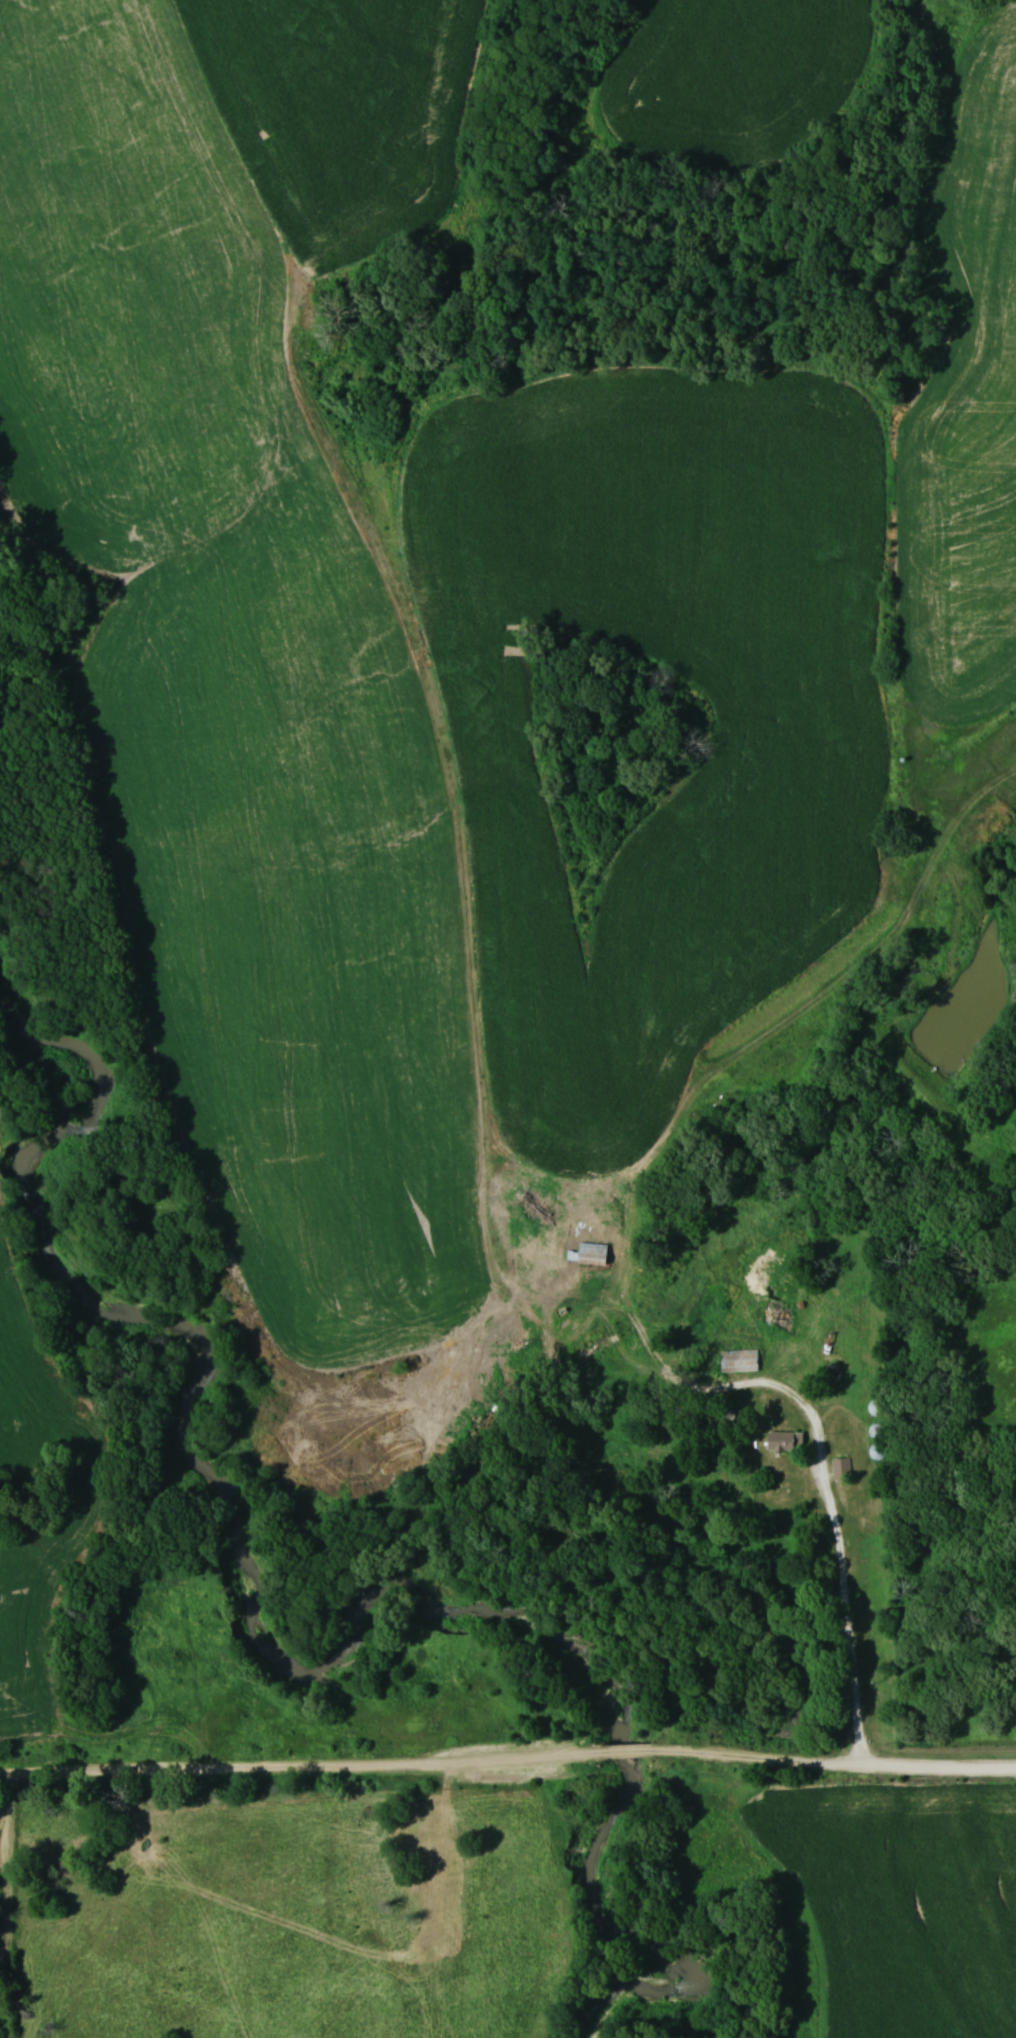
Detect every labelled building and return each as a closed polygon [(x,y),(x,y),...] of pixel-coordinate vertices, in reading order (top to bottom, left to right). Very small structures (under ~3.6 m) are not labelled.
[(562,1261),(600,1263),(601,1242),(572,1241),(572,1250),(563,1249),(562,1261)] [(756,1310),(756,1334),(794,1335),(794,1311),(756,1310)] [(722,1348),(722,1370),(754,1370),(754,1348),(722,1348)] [(800,1432),(765,1432),(765,1449),(800,1449),(800,1432)] [(829,1457),(829,1479),(848,1479),(848,1457),(829,1457)]
